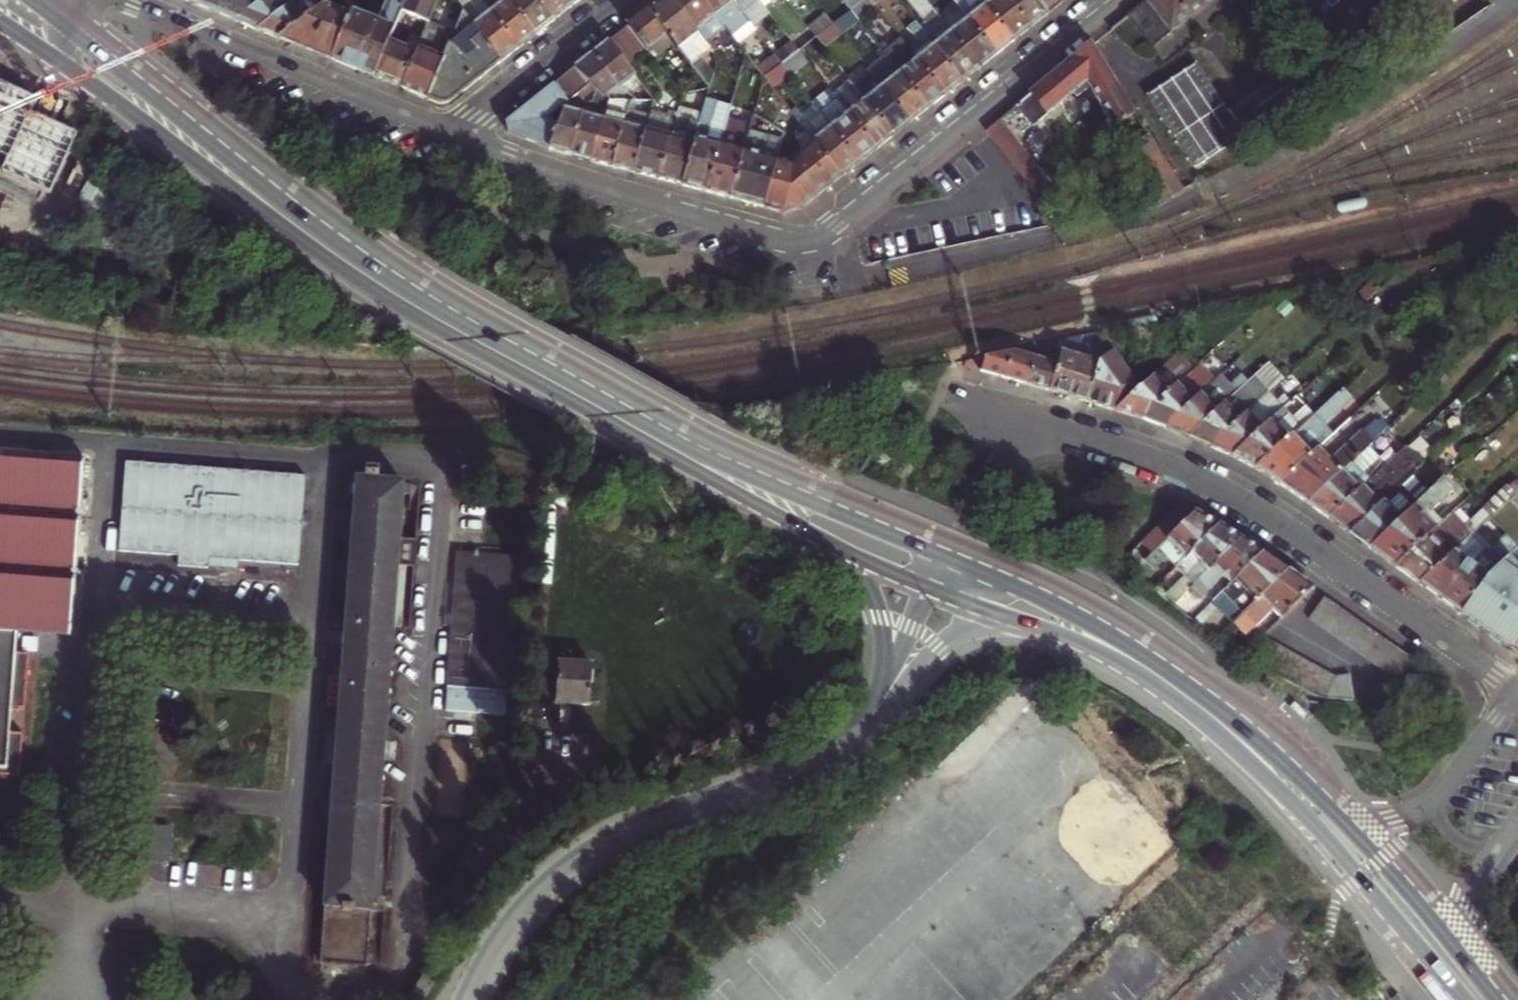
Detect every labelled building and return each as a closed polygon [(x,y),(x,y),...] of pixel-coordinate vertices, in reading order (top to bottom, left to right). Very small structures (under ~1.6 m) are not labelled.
[(173,0),(185,5),(193,8),(205,0),(173,0)] [(193,8),(213,16),(236,26),(272,0),(205,0),(193,8)] [(236,26),(252,32),(258,35),(302,2),(301,0),(272,0),(236,26)] [(258,35),(271,40),(279,43),(318,15),(307,0),(305,0),(302,2),(258,35)] [(350,21),(332,65),(357,75),(375,82),(390,46),(402,16),(409,0),(390,0),(378,28),(355,19),(352,17),(350,21)] [(402,16),(428,27),(431,18),(439,0),(409,0),(402,16)] [(520,52),(479,0),(468,0),(459,7),(464,13),(504,64),(514,57),(520,52)] [(507,0),(479,0),(520,52),(530,43),(537,39),(507,0)] [(535,0),(507,0),(537,39),(548,30),(554,25),(535,0)] [(570,12),(561,0),(535,0),(554,25),(566,15),(570,12)] [(570,12),(583,3),(586,0),(561,0),(570,12)] [(651,12),(670,37),(713,92),(714,92),(717,81),(701,61),(715,51),(710,45),(675,0),(666,0),(651,12)] [(710,45),(727,31),(703,0),(675,0),(710,45)] [(731,0),(703,0),(727,31),(734,40),(752,27),(749,23),(731,0)] [(759,0),(731,0),(749,23),(766,9),(761,2),(759,0)] [(858,19),(868,11),(859,0),(847,0),(845,1),(858,19)] [(871,2),(876,9),(888,0),(872,0),(871,2)] [(940,20),(925,0),(909,0),(943,45),(937,50),(964,85),(977,75),(981,71),(940,20)] [(962,12),(998,58),(1012,47),(1016,44),(981,0),(952,0),(955,4),(962,12)] [(1016,44),(1029,34),(1032,31),(1008,0),(981,0),(1016,44)] [(1032,31),(1047,19),(1050,17),(1037,0),(1008,0),(1032,31)] [(1050,17),(1063,7),(1066,4),(1063,0),(1037,0),(1050,17)] [(1208,0),(1138,0),(1110,22),(1110,23),(1117,31),(1135,55),(1208,0)] [(951,20),(962,12),(955,4),(945,11),(948,15),(951,20)] [(318,15),(279,43),(295,50),(319,59),(332,65),(350,21),(323,10),(318,15)] [(651,52),(670,37),(651,12),(647,15),(632,27),(651,52)] [(940,20),(981,71),(994,61),(998,58),(962,12),(951,20),(948,15),(940,20)] [(504,64),(464,13),(451,45),(480,83),(494,72),(504,64)] [(854,15),(836,29),(843,39),(862,24),(854,15)] [(428,27),(421,45),(416,56),(401,93),(416,99),(428,104),(451,45),(438,40),(444,24),(431,18),(428,27)] [(811,31),(820,42),(836,29),(827,18),(811,31)] [(908,50),(947,98),(961,87),(964,85),(937,50),(915,23),(906,30),(918,42),(908,50)] [(1079,59),(1117,31),(1110,23),(1074,51),(1079,59)] [(651,52),(632,27),(624,33),(613,42),(631,67),(651,52)] [(836,29),(820,42),(827,51),(843,39),(836,29)] [(811,31),(794,45),(802,56),(820,42),(811,31)] [(884,53),(930,111),(943,101),(947,98),(908,50),(898,36),(881,49),(884,53)] [(629,97),(645,85),(631,67),(613,42),(605,48),(595,56),(623,90),(628,96),(629,97)] [(820,42),(802,56),(810,65),(827,51),(820,42)] [(468,92),(480,83),(451,45),(428,104),(442,109),(448,108),(468,92)] [(794,45),(777,58),(785,69),(802,56),(794,45)] [(416,56),(390,46),(375,82),(390,88),(401,93),(416,56)] [(1048,71),(1001,110),(1017,131),(1069,91),(1095,134),(1116,121),(1079,59),(1074,51),(1074,50),(1048,71)] [(912,125),(923,117),(926,115),(930,111),(884,53),(866,67),(912,125)] [(605,104),(623,90),(595,56),(590,60),(580,68),(595,88),(599,95),(605,104)] [(802,56),(785,69),(793,78),(810,65),(802,56)] [(777,58),(759,72),(768,83),(785,69),(777,58)] [(1196,63),(1146,95),(1194,168),(1269,119),(1276,130),(1315,105),(1291,69),(1228,111),(1196,63)] [(850,80),(896,138),(909,128),(912,125),(866,67),(850,80)] [(571,99),(575,104),(581,98),(595,88),(580,68),(556,87),(567,102),(571,99)] [(785,69),(768,83),(775,92),(793,78),(785,69)] [(833,94),(879,152),(893,140),(896,138),(850,80),(833,94)] [(14,152),(36,102),(0,86),(0,146),(14,152)] [(508,125),(509,134),(529,142),(554,152),(568,114),(571,107),(567,102),(556,87),(508,125)] [(814,105),(862,165),(875,154),(879,152),(833,94),(830,90),(813,103),(814,105)] [(589,108),(586,119),(574,158),(586,161),(594,163),(610,110),(605,104),(599,95),(597,107),(589,108)] [(735,109),(711,102),(709,111),(688,188),(706,193),(712,195),(734,115),(735,109)] [(814,105),(796,119),(816,145),(844,179),(858,168),(862,165),(814,105)] [(610,110),(594,163),(608,167),(618,170),(629,129),(618,126),(621,114),(632,117),(633,115),(635,107),(625,108),(610,110)] [(681,187),(688,188),(709,111),(696,107),(693,121),(680,118),(662,182),(681,187)] [(568,114),(554,152),(567,156),(574,158),(586,119),(568,114)] [(629,129),(618,170),(632,173),(638,175),(654,120),(633,115),(632,117),(629,129)] [(670,119),(656,115),(654,120),(638,175),(654,179),(662,182),(680,118),(671,115),(670,119)] [(757,121),(734,115),(712,195),(729,199),(735,201),(754,131),(757,121)] [(985,137),(1040,206),(1056,194),(1001,124),(985,137)] [(787,140),(754,131),(735,201),(744,204),(756,207),(769,210),(770,206),(781,163),(787,140)] [(816,145),(792,166),(781,163),(770,206),(769,210),(783,215),(786,216),(805,210),(827,192),(844,179),(816,145)] [(1366,209),(1364,198),(1336,202),(1338,213),(1366,209)] [(1155,328),(1154,317),(1125,322),(1127,332),(1155,328)] [(1060,335),(1062,350),(1050,386),(1066,390),(1080,395),(1094,357),(1094,355),(1086,337),(1080,337),(1079,333),(1078,331),(1060,335)] [(1043,355),(1037,353),(1027,378),(1040,382),(1050,386),(1062,350),(1060,335),(1044,338),(1043,355)] [(1044,338),(1016,344),(1006,372),(1018,375),(1027,378),(1037,353),(1043,355),(1044,338)] [(1204,359),(1187,340),(1145,379),(1116,406),(1130,411),(1141,416),(1199,363),(1204,359)] [(1006,372),(1016,344),(973,353),(970,360),(1006,372)] [(1099,358),(1094,357),(1080,395),(1099,401),(1116,406),(1145,379),(1116,345),(1099,358)] [(1237,370),(1231,363),(1214,378),(1163,424),(1179,429),(1188,432),(1258,368),(1250,358),(1237,370)] [(1280,377),(1266,361),(1258,368),(1188,432),(1203,438),(1210,441),(1280,377)] [(1199,363),(1141,416),(1155,421),(1163,424),(1214,378),(1199,363)] [(1230,450),(1234,452),(1296,394),(1307,384),(1296,372),(1285,382),(1280,377),(1210,441),(1224,447),(1230,450)] [(1314,396),(1305,404),(1296,394),(1234,452),(1246,460),(1255,467),(1322,405),(1314,396)] [(1325,402),(1322,405),(1255,467),(1267,475),(1279,483),(1318,447),(1343,423),(1325,402)] [(1359,431),(1329,458),(1318,447),(1279,483),(1295,495),(1305,502),(1352,460),(1380,434),(1373,425),(1363,434),(1359,431)] [(1405,444),(1384,464),(1326,517),(1339,526),(1347,532),(1397,487),(1422,463),(1405,444)] [(84,460),(0,453),(0,778),(20,779),(24,737),(11,736),(13,710),(27,711),(31,658),(17,656),(19,634),(70,638),(84,460)] [(1362,471),(1352,460),(1305,502),(1317,511),(1326,517),(1384,464),(1377,457),(1362,471)] [(125,463),(118,553),(178,558),(179,567),(239,572),(239,563),(300,568),(307,478),(125,463)] [(1452,490),(1442,479),(1431,489),(1368,547),(1385,559),(1394,565),(1428,515),(1431,509),(1452,490)] [(385,741),(395,628),(402,629),(407,566),(416,567),(418,539),(402,538),(406,485),(357,480),(341,680),(344,680),(340,732),(337,731),(333,767),(337,768),(319,957),(312,956),(311,966),(365,971),(383,760),(395,761),(396,742),(385,741)] [(1424,480),(1406,496),(1397,487),(1347,532),(1360,541),(1368,547),(1431,489),(1424,480)] [(1517,533),(1517,491),(1497,510),(1517,534),(1517,533)] [(1209,519),(1190,513),(1143,560),(1158,567),(1209,519)] [(1458,546),(1438,525),(1428,515),(1394,565),(1409,577),(1418,584),(1451,553),(1458,546)] [(1209,519),(1158,567),(1156,569),(1165,578),(1179,564),(1188,574),(1232,531),(1216,523),(1209,519)] [(1244,537),(1232,531),(1188,574),(1197,583),(1173,605),(1182,613),(1201,595),(1254,544),(1244,537)] [(1458,614),(1484,578),(1508,555),(1516,547),(1504,533),(1486,550),(1483,549),(1469,564),(1451,553),(1418,584),(1426,589),(1458,614)] [(1266,551),(1254,544),(1201,595),(1213,605),(1237,583),(1243,589),(1275,557),(1266,551)] [(518,558),(459,554),(449,688),(508,694),(518,558)] [(1458,614),(1479,630),(1494,641),(1512,619),(1517,623),(1517,565),(1508,555),(1484,578),(1458,614)] [(1243,589),(1225,606),(1247,628),(1302,575),(1286,563),(1275,557),(1243,589)] [(1291,619),(1286,624),(1290,628),(1327,593),(1317,584),(1302,575),(1247,628),(1259,639),(1287,615),(1291,619)] [(1393,640),(1383,633),(1372,625),(1361,617),(1349,608),(1338,600),(1322,621),(1331,628),(1344,638),(1355,645),(1366,653),(1376,660),(1387,668),(1398,676),(1400,677),(1417,678),(1427,664),(1415,656),(1404,648),(1393,640)] [(1504,649),(1517,632),(1517,623),(1512,619),(1494,641),(1499,644),(1504,649)] [(1504,649),(1517,659),(1517,632),(1504,649)] [(1337,676),(1326,671),(1316,665),(1303,659),(1290,652),(1275,645),(1265,665),(1279,672),(1293,679),(1305,686),(1316,691),(1327,696),(1339,703),(1340,704),(1364,705),(1363,679),(1348,682),(1337,676)] [(556,707),(591,712),(594,667),(560,664),(556,707)] [(1033,829),(1105,907),(1179,839),(1031,678),(679,999),(846,999),(1033,829)] [(170,858),(170,824),(143,824),(143,859),(170,858)] [(434,989),(421,981),(408,999),(426,999),(434,989)]
